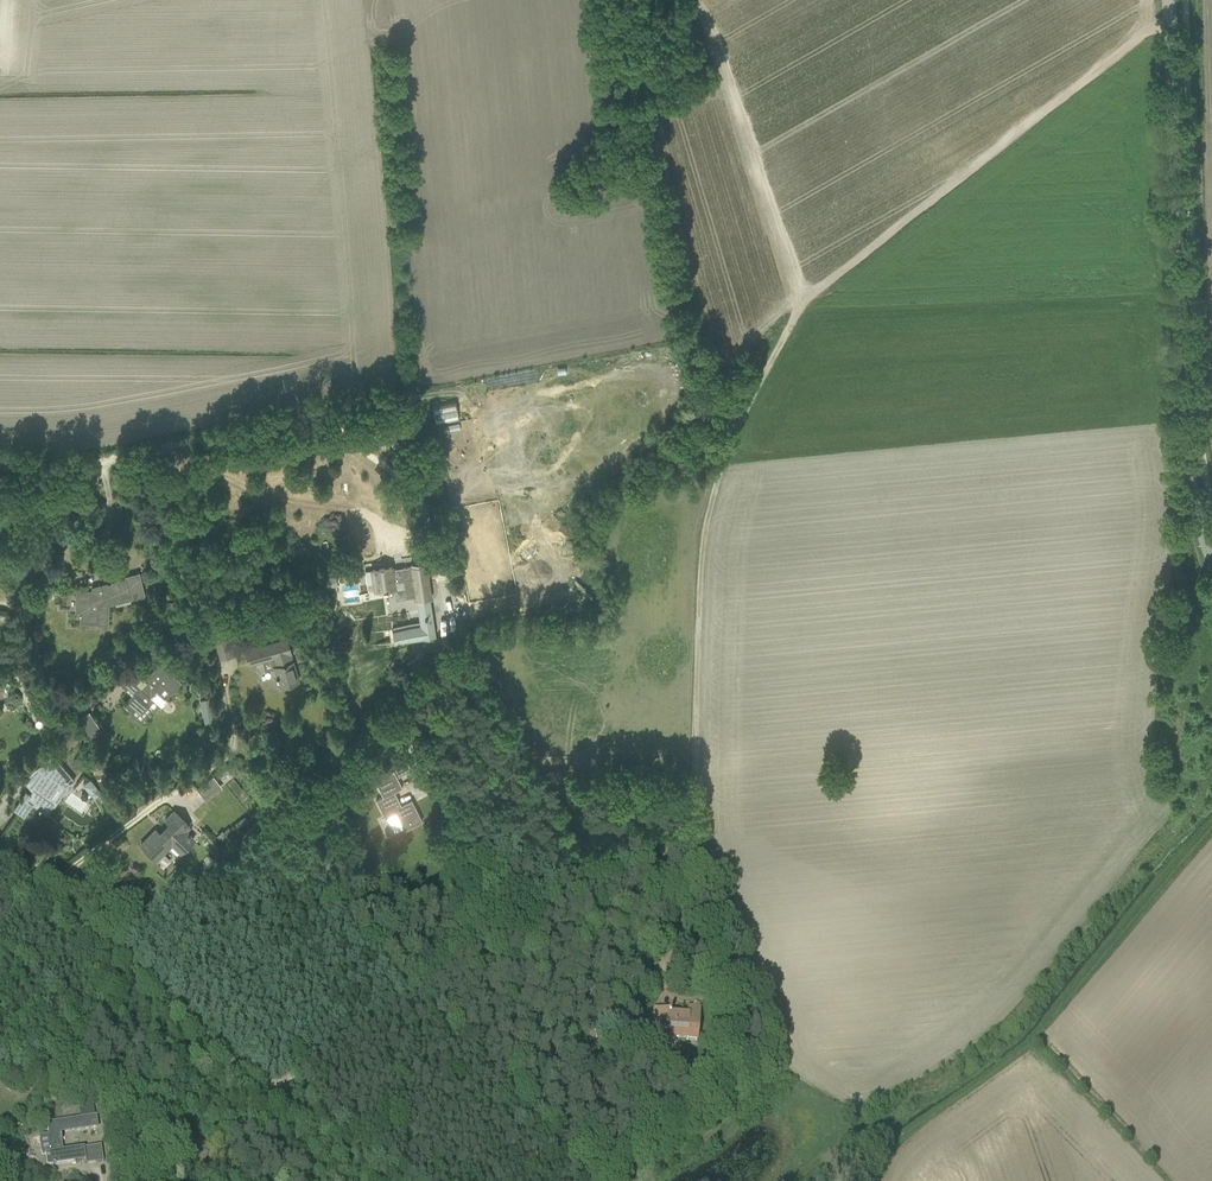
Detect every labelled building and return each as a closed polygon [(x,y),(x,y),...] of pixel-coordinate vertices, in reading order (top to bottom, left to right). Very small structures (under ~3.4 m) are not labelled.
[(455,401),(431,406),(435,425),(458,421),(455,401)] [(375,591),(395,588),(394,582),(413,579),(416,600),(430,598),(424,564),(392,569),(391,567),(372,570),(375,591)] [(77,615),(80,616),(80,622),(97,622),(97,624),(107,625),(108,604),(116,602),(115,599),(130,595),(131,600),(145,596),(139,572),(122,577),(123,580),(98,586),(98,592),(77,591),(76,599),(77,599),(77,615)] [(336,576),(323,578),(325,587),(337,585),(336,576)] [(343,576),(337,576),(337,603),(356,603),(357,584),(343,584),(343,576)] [(201,594),(194,595),(195,599),(198,610),(205,608),(202,597),(201,594)] [(208,624),(215,648),(218,659),(232,655),(222,620),(208,624)] [(421,653),(431,648),(422,631),(412,636),(421,653)] [(258,647),(246,651),(249,662),(261,658),(262,661),(264,670),(274,668),(280,686),(298,680),(294,669),(292,662),(291,663),(288,654),(290,653),(286,639),(258,647)] [(134,693),(124,705),(131,712),(135,708),(141,713),(148,706),(154,712),(172,692),(172,693),(181,682),(159,663),(147,676),(150,679),(141,688),(135,683),(140,677),(131,669),(120,682),(127,688),(127,687),(134,693)] [(0,690),(0,698),(8,696),(6,688),(0,690)] [(209,698),(200,700),(205,722),(214,721),(209,698)] [(80,727),(88,738),(100,730),(89,712),(77,719),(82,726),(80,727)] [(15,807),(14,809),(21,814),(23,816),(28,808),(29,807),(32,804),(46,814),(53,804),(47,800),(58,783),(68,790),(74,780),(53,755),(51,756),(36,768),(43,777),(32,792),(31,793),(30,793),(27,791),(23,796),(23,797),(21,799),(15,807)] [(402,756),(382,766),(386,773),(384,773),(388,782),(397,778),(401,776),(411,771),(407,762),(405,763),(402,756)] [(384,773),(373,779),(382,797),(376,800),(385,818),(396,813),(404,831),(412,827),(422,821),(413,803),(403,809),(394,791),(402,787),(397,778),(388,782),(384,773)] [(196,789),(202,797),(205,800),(222,788),(213,776),(196,789)] [(83,785),(94,798),(100,793),(89,780),(83,785)] [(165,820),(169,824),(159,834),(155,830),(141,845),(155,858),(171,842),(181,852),(193,839),(185,831),(189,827),(174,812),(165,820)] [(219,831),(214,837),(217,839),(220,842),(226,836),(223,834),(219,831)] [(653,1027),(668,1028),(667,1037),(686,1038),(686,1040),(697,1041),(698,1020),(699,1008),(689,1007),(688,1015),(670,1014),(671,1009),(669,1009),(669,1010),(655,1009),(653,1027)] [(51,1153),(45,1154),(45,1155),(47,1167),(75,1162),(75,1159),(85,1158),(84,1148),(63,1151),(60,1133),(98,1128),(96,1116),(46,1123),(51,1153)] [(92,1146),(84,1148),(85,1158),(86,1164),(95,1163),(103,1162),(101,1150),(101,1145),(92,1146)]
